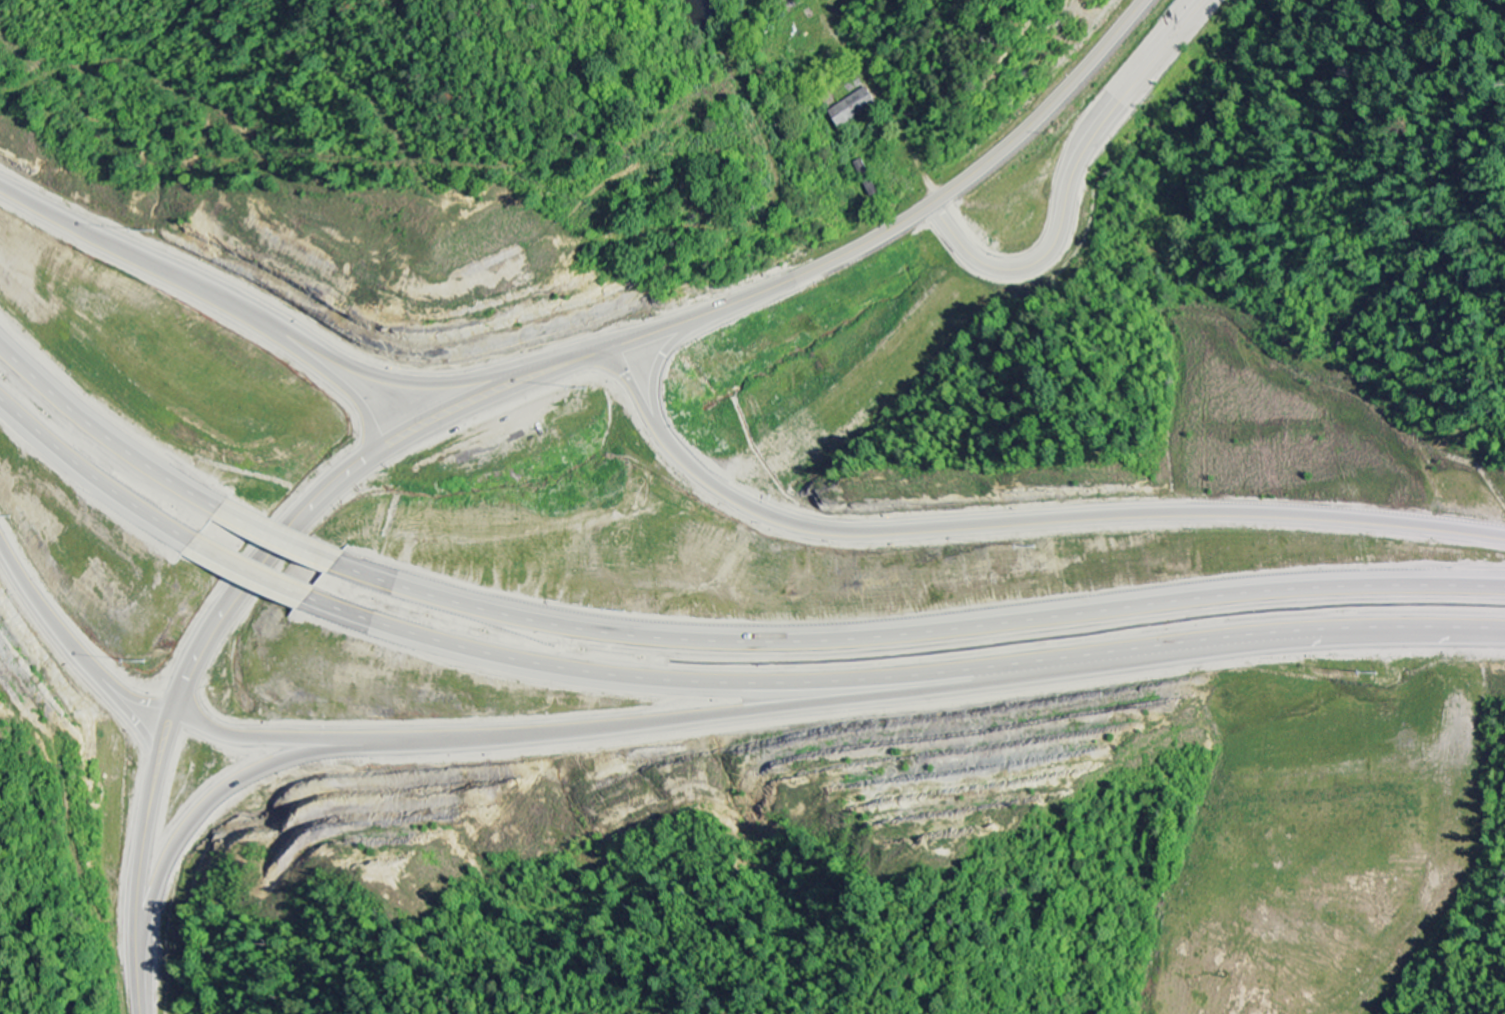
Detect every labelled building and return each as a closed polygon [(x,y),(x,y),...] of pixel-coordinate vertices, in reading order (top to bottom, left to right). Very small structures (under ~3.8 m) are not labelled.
[(844,129),(880,103),(868,87),(833,113),(844,129)]
